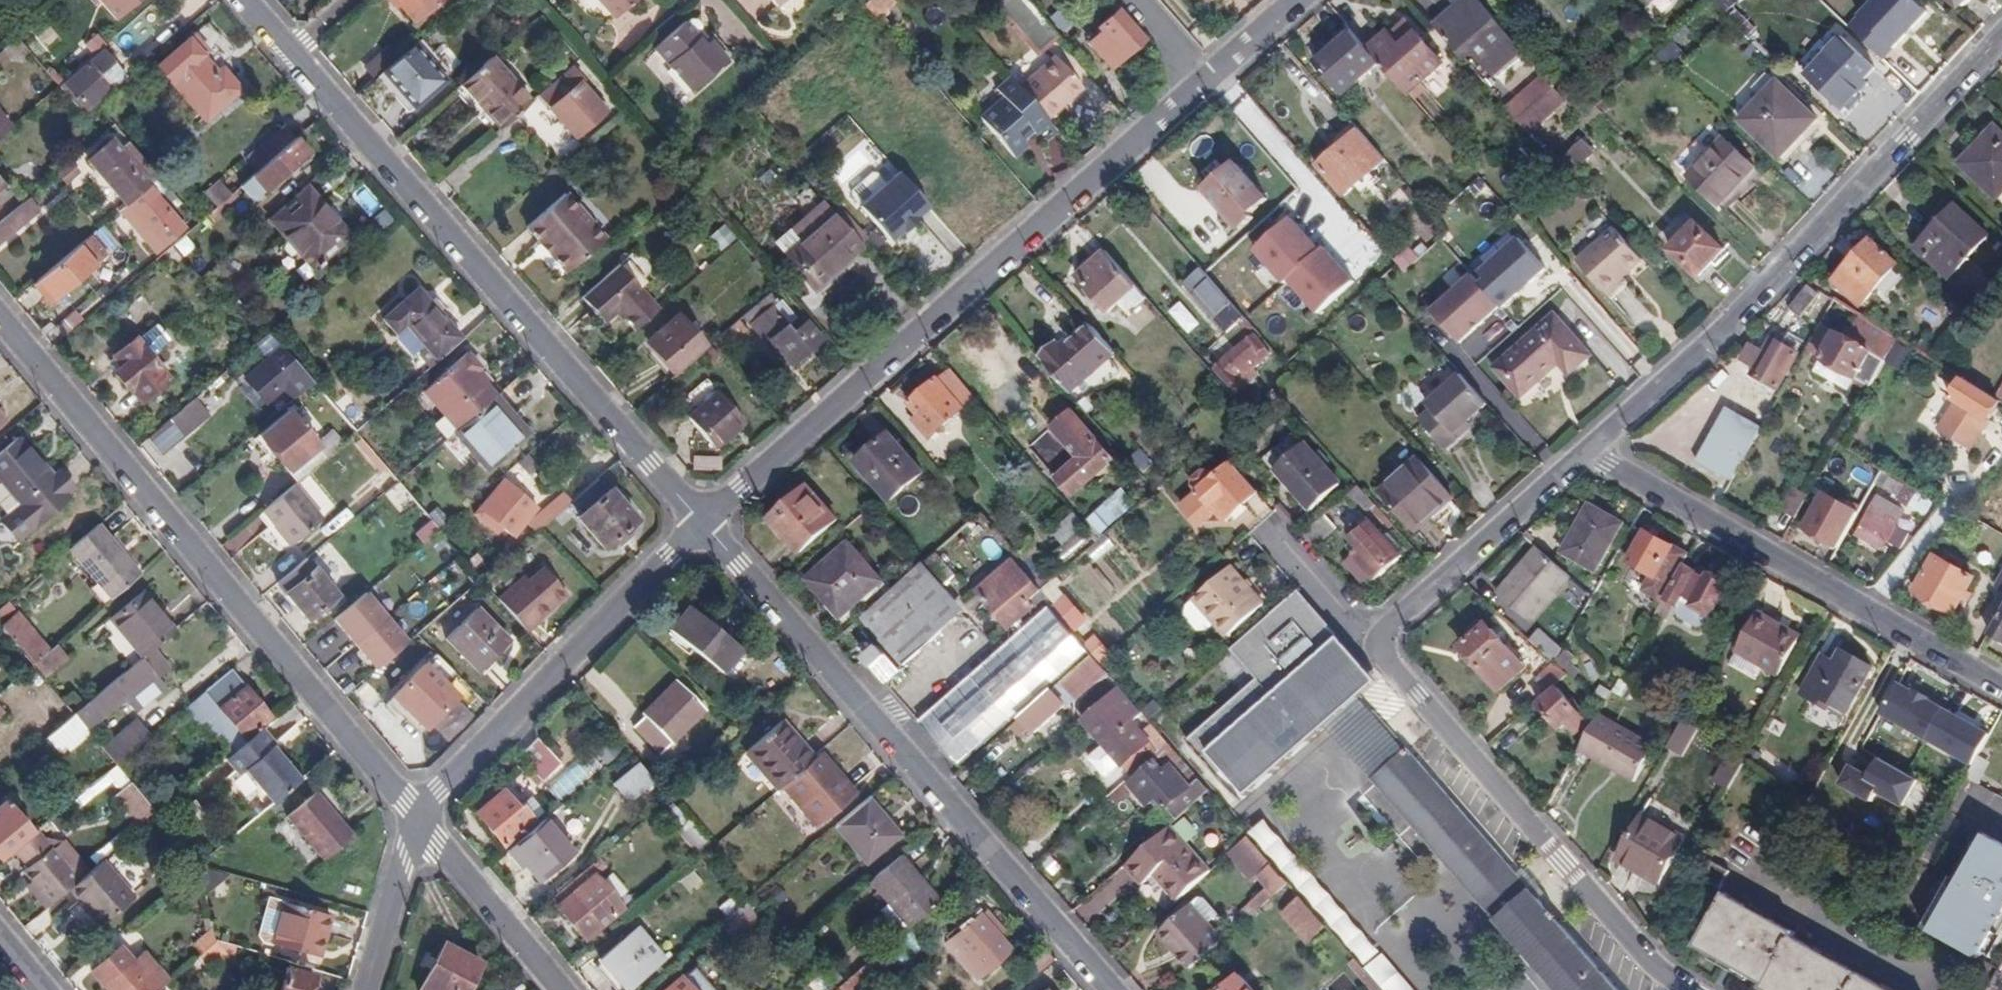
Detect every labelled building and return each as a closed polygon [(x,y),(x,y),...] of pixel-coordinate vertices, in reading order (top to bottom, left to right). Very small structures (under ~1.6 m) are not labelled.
[(115,15),(133,0),(101,0),(115,15)] [(421,12),(435,0),(410,0),(421,12)] [(637,0),(597,0),(614,19),(637,0)] [(776,9),(786,0),(769,0),(776,9)] [(863,5),(883,27),(889,22),(878,10),(884,5),(887,8),(892,8),(899,2),(899,0),(869,0),(863,5)] [(1434,26),(1458,54),(1468,45),(1494,73),(1521,49),(1479,0),(1463,0),(1434,26)] [(1882,57),(1927,11),(1915,0),(1872,0),(1848,25),(1882,57)] [(1143,39),(1118,12),(1101,26),(1106,32),(1092,45),(1112,66),(1127,54),(1132,56),(1141,48),(1141,42),(1143,39)] [(1408,19),(1392,34),(1402,46),(1419,31),(1408,19)] [(735,70),(718,51),(713,55),(704,44),(685,22),(657,47),(702,98),(735,70)] [(1368,49),(1351,29),(1315,61),(1344,94),(1380,62),(1368,49)] [(1368,49),(1380,62),(1408,94),(1445,60),(1419,31),(1402,46),(1392,34),(1389,31),(1368,49)] [(99,46),(104,42),(95,32),(84,41),(93,51),(99,46)] [(207,118),(240,88),(228,75),(224,78),(201,53),(205,49),(192,35),(159,64),(207,118)] [(1877,68),(1844,38),(1809,77),(1836,103),(1833,106),(1846,118),(1871,91),(1863,82),(1877,68)] [(713,55),(718,51),(708,40),(704,44),(713,55)] [(446,80),(414,42),(397,56),(381,70),(413,107),(446,80)] [(1670,66),(1681,52),(1669,43),(1659,57),(1670,66)] [(109,58),(99,46),(93,51),(71,71),(76,76),(66,85),(83,104),(93,96),(89,91),(100,82),(93,73),(109,58)] [(362,69),(371,79),(381,70),(397,56),(388,46),(362,69)] [(1019,87),(1048,119),(1083,86),(1056,55),(1019,87)] [(453,88),(494,135),(531,102),(490,56),(453,88)] [(605,109),(569,67),(539,95),(576,137),(605,109)] [(1544,74),(1506,107),(1530,134),(1568,101),(1544,74)] [(1032,130),(1035,134),(1050,121),(1048,119),(1019,87),(1009,75),(995,87),(1005,98),(996,106),(993,104),(980,115),(1015,156),(1028,145),(1022,139),(1032,130)] [(1816,120),(1776,82),(1740,121),(1780,159),(1816,120)] [(9,124),(0,114),(0,132),(9,124)] [(1043,144),(1058,131),(1050,121),(1035,134),(1043,144)] [(267,159),(293,136),(283,125),(256,148),(267,159)] [(2001,197),(2001,133),(1998,128),(1963,165),(1999,201),(2001,197)] [(1386,159),(1359,129),(1320,163),(1346,194),(1386,159)] [(133,145),(119,130),(110,138),(123,154),(133,145)] [(311,152),(294,135),(293,136),(267,159),(239,183),(253,198),(293,161),(298,165),(303,165),(311,157),(311,152)] [(123,154),(110,138),(89,157),(128,201),(149,183),(123,154)] [(1596,151),(1586,141),(1568,156),(1577,166),(1578,167),(1596,151)] [(1719,207),(1754,170),(1725,141),(1690,178),(1719,207)] [(1577,166),(1568,156),(1558,165),(1557,166),(1566,176),(1577,166)] [(65,187),(81,175),(71,163),(55,175),(65,187)] [(1266,199),(1234,164),(1206,190),(1240,228),(1252,217),(1250,214),(1266,199)] [(1586,176),(1578,167),(1577,166),(1566,176),(1574,186),(1586,176)] [(890,240),(929,206),(899,172),(886,184),(878,174),(873,174),(854,191),(853,196),(862,205),(860,207),(890,240)] [(202,193),(215,209),(231,197),(217,181),(202,193)] [(185,226),(149,183),(128,201),(126,202),(148,228),(142,233),(152,243),(157,239),(163,245),(185,226)] [(256,243),(294,286),(350,236),(323,205),(320,207),(301,187),(270,214),(278,223),(256,243)] [(849,260),(861,248),(821,204),(808,189),(796,200),(809,215),(778,244),(822,294),(854,266),(849,260)] [(1671,247),(1697,220),(1669,192),(1643,220),(1671,247)] [(554,249),(549,254),(565,272),(604,239),(564,194),(526,228),(541,245),(546,240),(554,249)] [(861,248),(870,241),(831,196),(821,204),(861,248)] [(126,202),(120,208),(142,233),(148,228),(126,202)] [(11,209),(0,218),(0,239),(22,221),(11,209)] [(1952,279),(1989,239),(1957,210),(1920,249),(1952,279)] [(1252,246),(1282,280),(1286,276),(1316,309),(1352,278),(1321,244),(1317,248),(1288,215),(1252,246)] [(1700,277),(1726,250),(1696,224),(1672,250),(1700,277)] [(1647,263),(1617,229),(1580,263),(1610,297),(1647,263)] [(172,242),(184,256),(195,246),(183,232),(172,242)] [(91,233),(38,278),(56,298),(108,252),(91,233)] [(1530,284),(1546,270),(1519,238),(1479,273),(1486,280),(1481,284),(1500,306),(1502,308),(1519,294),(1517,292),(1528,282),(1530,284)] [(158,250),(163,245),(157,239),(152,243),(158,250)] [(541,245),(549,254),(554,249),(546,240),(541,245)] [(175,264),(184,256),(172,242),(163,250),(175,264)] [(1898,267),(1872,244),(1839,278),(1865,302),(1898,267)] [(1404,271),(1419,259),(1410,247),(1394,259),(1404,271)] [(1108,312),(1136,287),(1105,251),(1077,276),(1108,312)] [(634,330),(658,310),(619,265),(585,294),(608,319),(617,311),(634,330)] [(1244,317),(1199,266),(1182,282),(1193,295),(1197,291),(1215,310),(1221,304),(1238,322),(1244,317)] [(1459,342),(1500,306),(1481,284),(1472,274),(1431,310),(1459,342)] [(391,308),(436,359),(463,336),(418,285),(391,308)] [(1835,301),(1823,293),(1807,320),(1820,328),(1822,326),(1835,301)] [(767,310),(759,301),(742,316),(751,326),(754,324),(791,365),(822,337),(806,321),(794,331),(772,307),(767,310)] [(66,339),(83,320),(72,311),(56,330),(66,339)] [(649,340),(678,372),(707,347),(679,314),(649,340)] [(1593,358),(1556,316),(1498,368),(1525,399),(1564,365),(1573,375),(1593,358)] [(143,398),(171,375),(149,350),(170,332),(157,317),(114,354),(122,364),(114,371),(130,388),(133,387),(143,398)] [(1899,341),(1862,318),(1854,331),(1852,330),(1846,339),(1837,334),(1823,359),(1873,387),(1899,341)] [(748,332),(738,320),(724,331),(736,343),(748,332)] [(1071,392),(1117,353),(1092,326),(1064,351),(1057,343),(1040,357),(1071,392)] [(1822,326),(1820,328),(1808,350),(1823,359),(1837,334),(1822,326)] [(1784,392),(1802,360),(1798,357),(1800,354),(1789,348),(1793,341),(1778,332),(1765,353),(1750,345),(1743,360),(1757,367),(1753,374),(1784,392)] [(1232,386),(1270,352),(1254,335),(1216,368),(1232,386)] [(293,396),(312,379),(284,347),(248,380),(267,401),(284,386),(293,396)] [(487,400),(494,394),(473,370),(478,365),(464,350),(420,390),(431,402),(444,418),(454,429),(487,400)] [(939,380),(963,408),(974,399),(950,372),(939,380)] [(1489,406),(1463,377),(1429,407),(1433,412),(1421,422),(1448,451),(1462,439),(1457,434),(1470,422),(1489,406)] [(964,409),(963,408),(939,380),(938,379),(911,402),(917,410),(912,415),(932,437),(964,409)] [(258,409),(267,401),(248,380),(239,388),(258,409)] [(2001,404),(1995,400),(1963,380),(1935,427),(1944,433),(1928,460),(1956,477),(2001,404)] [(425,408),(431,402),(420,390),(414,395),(425,408)] [(747,421),(721,390),(690,416),(717,446),(747,421)] [(194,397),(149,436),(163,452),(207,412),(194,397)] [(454,429),(453,430),(489,469),(529,433),(517,419),(510,425),(487,400),(454,429)] [(298,478),(339,442),(330,433),(320,441),(289,407),(259,431),(298,478)] [(1115,459),(1074,412),(1055,428),(1081,457),(1060,477),(1075,494),(1115,459)] [(1702,464),(1733,483),(1761,434),(1729,415),(1702,464)] [(438,423),(448,434),(453,430),(454,429),(444,418),(438,423)] [(1475,427),(1470,422),(1457,434),(1462,439),(1475,427)] [(923,471),(890,435),(858,463),(890,500),(923,471)] [(23,503),(53,478),(20,439),(0,455),(0,476),(5,482),(23,503)] [(1341,485),(1304,445),(1277,469),(1311,509),(1341,485)] [(1452,499),(1419,461),(1382,493),(1415,531),(1452,499)] [(1258,494),(1232,466),(1217,480),(1212,473),(1206,473),(1196,481),(1196,487),(1201,493),(1184,507),(1201,526),(1219,510),(1229,519),(1232,517),(1236,519),(1247,509),(1245,506),(1258,494)] [(388,469),(353,491),(362,506),(398,484),(388,469)] [(74,488),(61,472),(53,478),(23,503),(25,506),(11,517),(4,523),(20,542),(71,500),(67,495),(74,488)] [(1935,503),(1887,475),(1881,485),(1897,494),(1895,497),(1928,515),(1935,503)] [(514,532),(536,504),(503,478),(475,512),(498,530),(502,524),(514,532)] [(610,491),(599,480),(574,501),(568,506),(604,546),(636,519),(611,490),(610,491)] [(23,503),(5,482),(0,486),(0,504),(9,515),(23,503)] [(321,516),(292,483),(261,509),(291,542),(321,516)] [(838,520),(808,486),(770,519),(800,553),(838,520)] [(1100,533),(1134,504),(1120,487),(1086,516),(1100,533)] [(1359,487),(1348,497),(1355,506),(1361,502),(1371,513),(1377,507),(1359,487)] [(539,531),(543,527),(568,506),(574,501),(562,488),(528,518),(539,531)] [(1784,511),(1798,520),(1810,498),(1796,490),(1784,511)] [(1805,529),(1841,549),(1861,514),(1825,494),(1805,529)] [(1897,527),(1905,512),(1882,499),(1861,537),(1885,550),(1890,541),(1897,527)] [(23,503),(9,515),(11,517),(25,506),(23,503)] [(1624,525),(1592,508),(1567,553),(1599,570),(1624,525)] [(1325,518),(1305,536),(1316,548),(1337,531),(1325,518)] [(412,530),(421,543),(438,531),(429,519),(412,530)] [(1400,557),(1371,525),(1352,542),(1360,552),(1348,563),(1365,582),(1374,575),(1376,578),(1400,557)] [(98,527),(69,550),(112,600),(140,576),(98,527)] [(1897,527),(1890,541),(1904,549),(1911,535),(1897,527)] [(1688,561),(1690,556),(1648,532),(1631,560),(1657,576),(1651,588),(1667,597),(1688,561)] [(1089,547),(1093,558),(1113,551),(1109,540),(1089,547)] [(885,580),(852,542),(809,580),(843,617),(885,580)] [(1531,623),(1571,579),(1539,550),(1499,593),(1531,623)] [(938,552),(927,562),(896,588),(917,611),(958,575),(938,552)] [(306,556),(278,580),(309,617),(337,593),(306,556)] [(1973,580),(1936,559),(1916,593),(1954,615),(1973,580)] [(1045,591),(1016,560),(981,591),(1009,623),(1045,591)] [(1708,622),(1710,618),(1734,577),(1715,567),(1711,574),(1688,561),(1667,597),(1658,613),(1667,618),(1676,604),(1680,606),(1682,614),(1700,624),(1708,622)] [(1265,605),(1231,566),(1187,604),(1186,614),(1201,631),(1210,631),(1217,625),(1228,637),(1265,605)] [(499,597),(528,631),(541,620),(538,618),(567,593),(544,567),(529,580),(525,575),(499,597)] [(896,588),(862,617),(905,664),(938,634),(917,611),(896,588)] [(386,616),(365,590),(334,617),(355,643),(386,616)] [(1190,740),(1242,800),(1329,726),(1361,698),(1379,682),(1327,623),(1310,637),(1298,623),(1315,608),(1300,591),(1236,647),(1238,650),(1234,654),(1252,674),(1256,671),(1262,677),(1190,740)] [(143,657),(154,648),(174,632),(141,595),(112,620),(143,657)] [(1058,604),(1054,607),(1074,630),(1088,617),(1068,595),(1058,604)] [(0,608),(0,624),(14,611),(7,602),(0,608)] [(479,669),(510,636),(479,607),(447,638),(479,669)] [(961,765),(1092,650),(1089,647),(1074,630),(1054,607),(923,722),(961,765)] [(1327,623),(1315,608),(1298,623),(1310,637),(1327,623)] [(734,644),(695,612),(675,634),(715,667),(734,644)] [(21,647),(35,664),(49,652),(17,615),(2,629),(18,649),(21,647)] [(1991,635),(2001,642),(2001,615),(1991,635)] [(408,642),(386,616),(355,643),(377,668),(408,642)] [(1782,677),(1800,643),(1776,630),(1780,624),(1767,616),(1745,656),(1782,677)] [(1460,648),(1499,692),(1527,668),(1488,624),(1460,648)] [(1776,630),(1800,643),(1804,637),(1780,624),(1776,630)] [(1543,629),(1532,641),(1547,654),(1556,662),(1558,663),(1566,649),(1543,629)] [(1095,654),(1102,662),(1113,653),(1099,637),(1089,647),(1092,650),(1095,654)] [(866,657),(888,683),(902,670),(879,645),(866,657)] [(74,715),(85,729),(125,696),(138,712),(167,687),(160,679),(171,669),(154,648),(143,657),(74,715)] [(35,664),(32,666),(44,680),(63,663),(53,649),(49,652),(35,664)] [(1873,667),(1843,649),(1836,661),(1824,655),(1804,690),(1846,713),(1873,667)] [(449,686),(460,675),(438,653),(396,696),(427,727),(458,696),(449,686)] [(1035,731),(1107,668),(1102,662),(1095,654),(1013,727),(1020,734),(1029,725),(1035,731)] [(1538,680),(1549,692),(1556,686),(1570,674),(1558,663),(1556,662),(1538,680)] [(206,691),(210,696),(190,712),(201,726),(206,722),(217,736),(222,732),(237,749),(262,728),(274,718),(232,669),(206,691)] [(704,709),(676,682),(632,726),(662,754),(704,709)] [(1882,713),(1928,740),(1946,709),(1930,700),(1931,697),(1917,689),(1916,692),(1900,683),(1882,713)] [(1134,777),(1153,761),(1163,753),(1136,722),(1145,712),(1121,684),(1083,717),(1109,748),(1094,761),(1110,779),(1125,766),(1134,777)] [(1549,692),(1538,702),(1564,731),(1571,725),(1578,735),(1591,724),(1588,721),(1592,717),(1573,698),(1570,701),(1556,686),(1549,692)] [(1375,779),(1407,750),(1361,698),(1329,726),(1375,779)] [(1928,740),(1975,766),(1978,759),(1992,735),(1946,709),(1928,740)] [(74,715),(53,732),(66,746),(85,729),(74,715)] [(1599,717),(1580,750),(1637,781),(1655,748),(1599,717)] [(1697,728),(1684,719),(1666,752),(1679,759),(1697,728)] [(783,785),(815,758),(781,720),(745,751),(778,789),(783,785)] [(134,726),(104,751),(116,766),(123,759),(147,740),(134,726)] [(262,728),(237,749),(226,758),(269,809),(305,779),(262,728)] [(559,765),(538,740),(519,756),(540,781),(559,765)] [(1410,748),(1407,750),(1375,779),(1559,989),(1618,989),(1410,748)] [(1853,761),(1870,770),(1877,757),(1860,748),(1853,761)] [(857,793),(821,752),(815,758),(783,785),(818,827),(857,793)] [(1729,789),(1744,763),(1732,754),(1717,782),(1729,789)] [(123,759),(116,766),(157,815),(166,808),(123,759)] [(1905,807),(1919,781),(1880,759),(1870,776),(1853,766),(1843,784),(1873,801),(1879,792),(1905,807)] [(1978,759),(1975,766),(1967,779),(1998,795),(2001,789),(2001,786),(1983,774),(1988,765),(1978,759)] [(655,779),(639,760),(614,781),(630,800),(655,779)] [(1180,819),(1213,790),(1203,779),(1194,788),(1177,769),(1169,777),(1153,761),(1134,777),(1131,780),(1153,807),(1162,799),(1180,819)] [(157,815),(116,766),(105,775),(147,824),(157,815)] [(1117,807),(1135,794),(1127,781),(1108,794),(1117,807)] [(519,806),(505,789),(478,813),(504,845),(535,818),(523,804),(519,806)] [(353,836),(318,793),(287,818),(323,862),(353,836)] [(898,838),(866,801),(833,828),(865,866),(898,838)] [(2,861),(15,850),(35,833),(7,802),(0,808),(0,858),(2,861)] [(678,829),(700,857),(712,846),(685,815),(679,820),(683,825),(678,829)] [(547,818),(516,844),(544,876),(574,851),(547,818)] [(1662,885),(1686,841),(1644,818),(1620,861),(1662,885)] [(1179,901),(1214,870),(1174,824),(1123,868),(1140,887),(1155,874),(1179,901)] [(35,833),(15,850),(29,867),(24,871),(32,882),(51,905),(70,889),(79,881),(38,831),(35,833)] [(1984,833),(1978,844),(1983,846),(1989,836),(1984,833)] [(1293,882),(1253,836),(1232,854),(1243,866),(1247,863),(1261,878),(1262,877),(1271,888),(1252,904),(1255,906),(1259,911),(1293,882)] [(2001,922),(2001,843),(1989,836),(1983,846),(1978,844),(1958,879),(1955,878),(1925,930),(1980,961),(2001,922)] [(938,902),(901,857),(869,884),(908,929),(938,902)] [(79,881),(70,889),(101,926),(134,898),(103,861),(79,881)] [(1730,871),(1712,861),(1702,878),(1719,889),(1730,871)] [(1247,863),(1243,866),(1257,882),(1261,878),(1247,863)] [(623,907),(595,874),(559,905),(586,938),(623,907)] [(27,886),(47,908),(51,905),(32,882),(27,886)] [(1727,894),(1696,946),(1766,988),(1765,989),(1884,989),(1794,938),(1796,934),(1727,894)] [(1179,953),(1194,969),(1226,941),(1211,924),(1222,913),(1208,897),(1203,897),(1166,931),(1183,950),(1179,953)] [(1330,924),(1306,897),(1289,912),(1312,940),(1330,924)] [(272,943),(283,903),(269,900),(259,935),(262,941),(272,943)] [(272,943),(308,954),(311,946),(321,948),(330,915),(283,903),(272,943)] [(745,904),(716,928),(730,943),(758,920),(745,904)] [(59,906),(54,933),(81,938),(86,911),(59,906)] [(1251,918),(1259,911),(1255,906),(1247,914),(1251,918)] [(1010,951),(980,915),(953,939),(983,974),(1010,951)] [(663,959),(637,928),(602,958),(628,988),(663,959)] [(1162,934),(1179,953),(1183,950),(1166,931),(1162,934)] [(222,952),(213,942),(196,957),(205,967),(222,952)] [(444,943),(419,989),(465,989),(480,963),(444,943)] [(112,989),(159,989),(161,988),(123,946),(95,970),(112,989)] [(311,946),(308,954),(318,957),(321,948),(311,946)] [(1379,946),(1362,960),(1388,989),(1417,989),(1379,946)] [(838,989),(859,989),(888,964),(879,954),(838,989)] [(1359,958),(1354,962),(1377,989),(1387,989),(1359,958)] [(311,974),(283,967),(277,989),(307,989),(311,974)] [(696,969),(670,989),(714,989),(696,969)] [(1242,976),(1226,989),(1254,989),(1242,976)]
